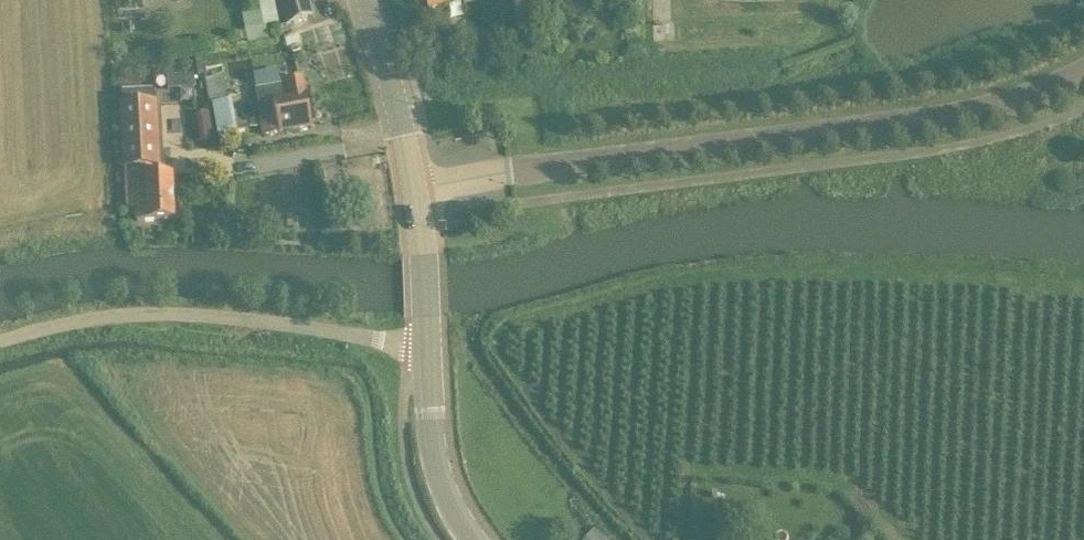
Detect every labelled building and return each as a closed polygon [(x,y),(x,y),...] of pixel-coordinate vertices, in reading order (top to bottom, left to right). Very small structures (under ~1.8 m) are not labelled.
[(313,19),(308,0),(277,0),(286,28),(313,19)] [(431,13),(464,3),(465,8),(491,0),(426,0),(431,13)] [(246,14),(249,41),(264,39),(261,13),(246,14)] [(220,144),(238,141),(226,63),(208,66),(220,144)] [(303,81),(288,84),(288,87),(256,93),(264,138),(280,136),(312,129),(306,97),(303,81)] [(125,109),(128,167),(128,170),(156,169),(161,169),(158,107),(125,109)] [(213,141),(209,115),(193,118),(197,144),(213,141)] [(157,178),(156,169),(128,170),(128,167),(124,167),(125,178),(125,193),(127,207),(136,207),(136,224),(175,222),(172,177),(157,178)] [(593,529),(584,539),(606,539),(593,529)]
